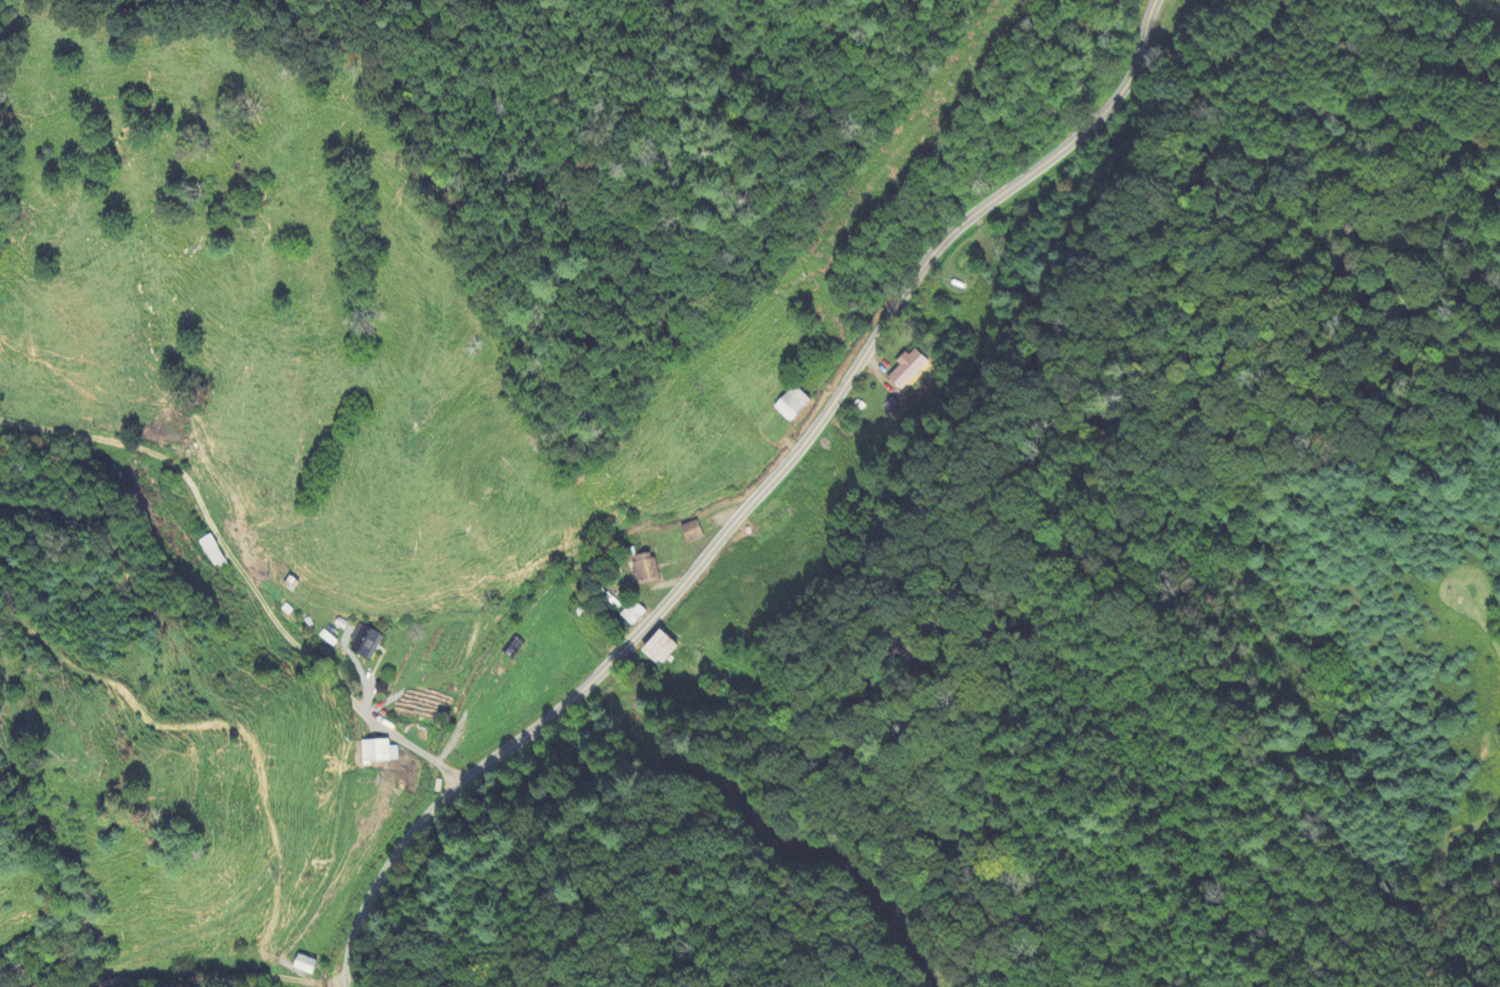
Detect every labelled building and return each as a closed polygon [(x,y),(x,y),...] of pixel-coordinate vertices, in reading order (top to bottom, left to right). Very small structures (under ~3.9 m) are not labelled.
[(928,363),(913,349),(886,378),(900,391),(928,363)] [(790,424),(812,402),(795,386),(773,408),(790,424)] [(702,539),(697,522),(680,528),(685,545),(702,539)] [(200,543),(216,575),(227,569),(211,537),(200,543)] [(631,560),(637,588),(653,584),(646,556),(631,560)] [(645,613),(633,603),(620,617),(632,627),(645,613)] [(679,648),(662,631),(642,651),(659,669),(679,648)] [(362,742),(362,765),(389,764),(389,741),(362,742)] [(293,970),(313,977),(318,963),(298,957),(293,970)]
